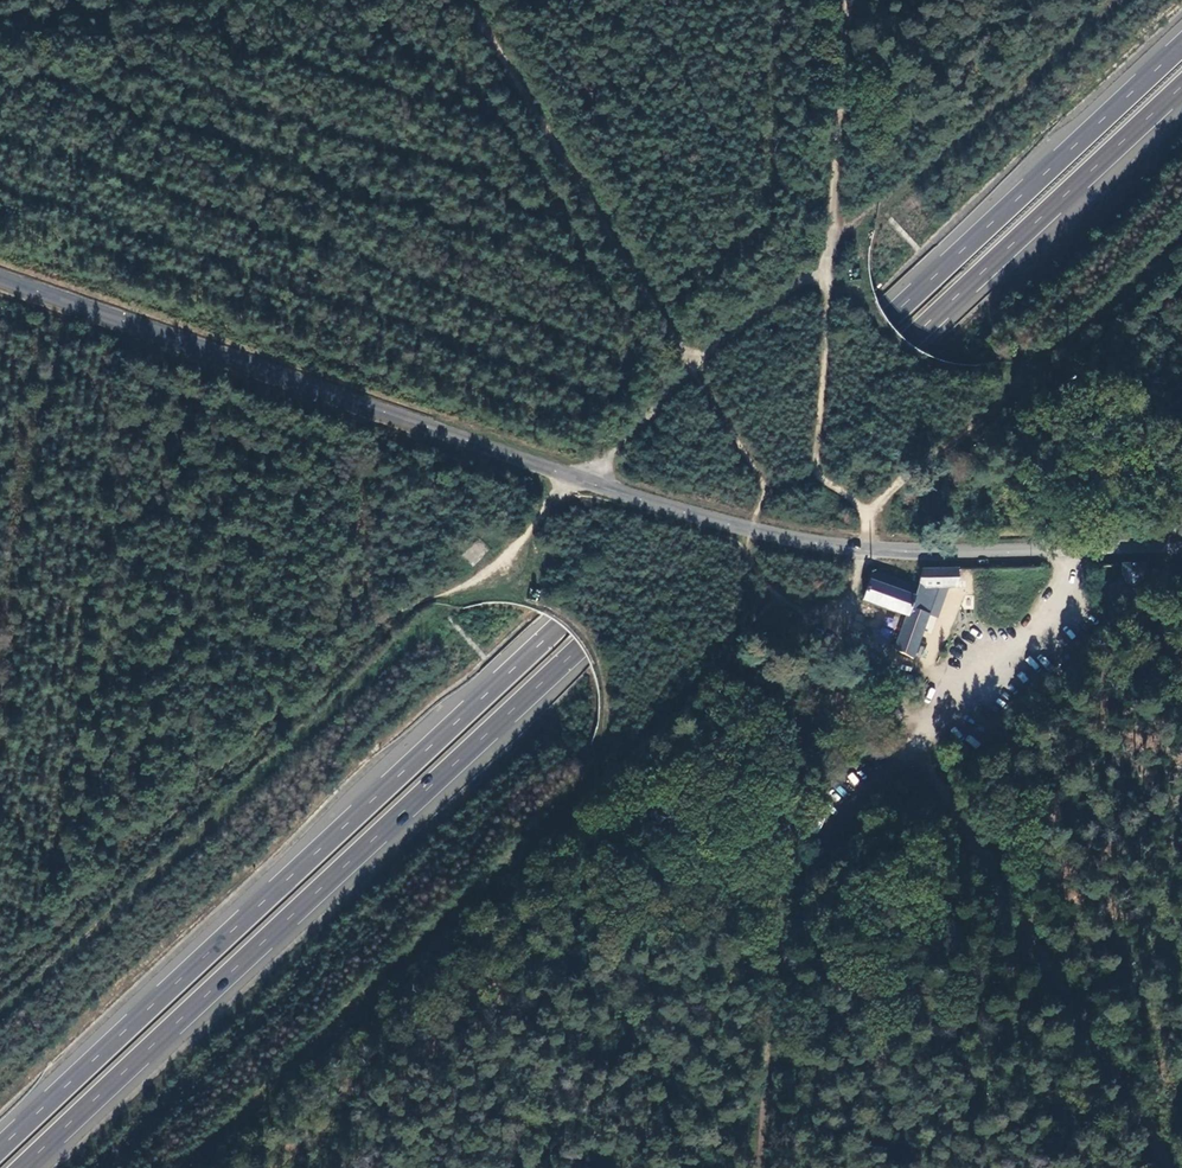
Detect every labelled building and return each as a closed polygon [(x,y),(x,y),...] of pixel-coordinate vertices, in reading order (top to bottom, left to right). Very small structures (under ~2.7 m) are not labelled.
[(960,588),(960,583),(959,567),(922,568),(917,586),(873,570),(862,601),(906,617),(893,649),(913,659),(938,589),(960,588)] [(922,781),(915,767),(901,773),(907,788),(922,781)] [(845,779),(855,786),(860,778),(850,772),(845,779)] [(829,793),(836,802),(847,793),(840,784),(829,793)]
